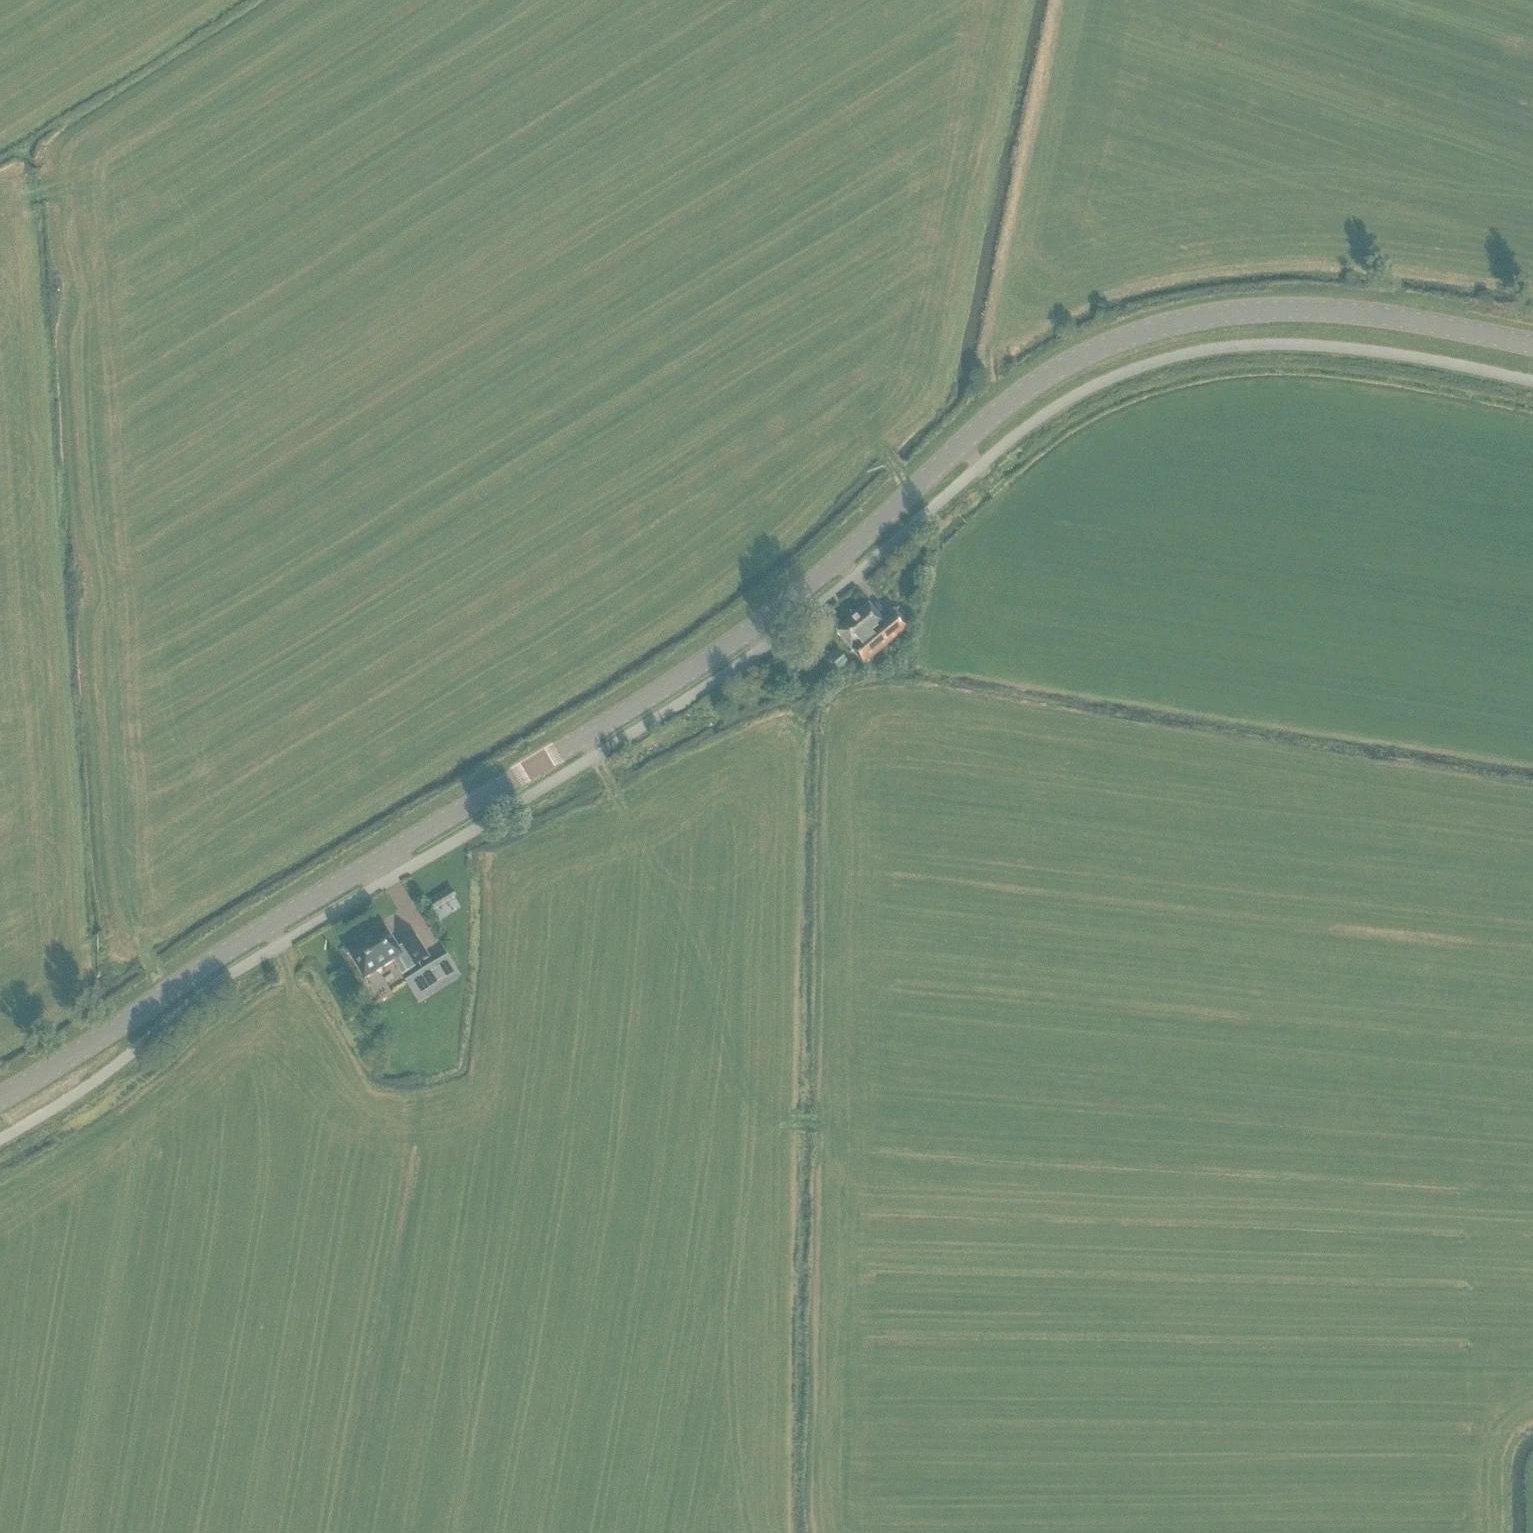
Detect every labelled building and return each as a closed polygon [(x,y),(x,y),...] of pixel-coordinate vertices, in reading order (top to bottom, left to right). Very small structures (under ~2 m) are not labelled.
[(836,632),(863,666),(907,629),(893,612),(881,622),(868,606),(836,632)] [(837,649),(827,657),(834,666),(844,658),(837,649)] [(416,938),(398,949),(385,929),(347,952),(363,979),(393,961),(401,975),(428,959),(416,938)] [(447,957),(418,974),(431,995),(459,978),(447,957)]
